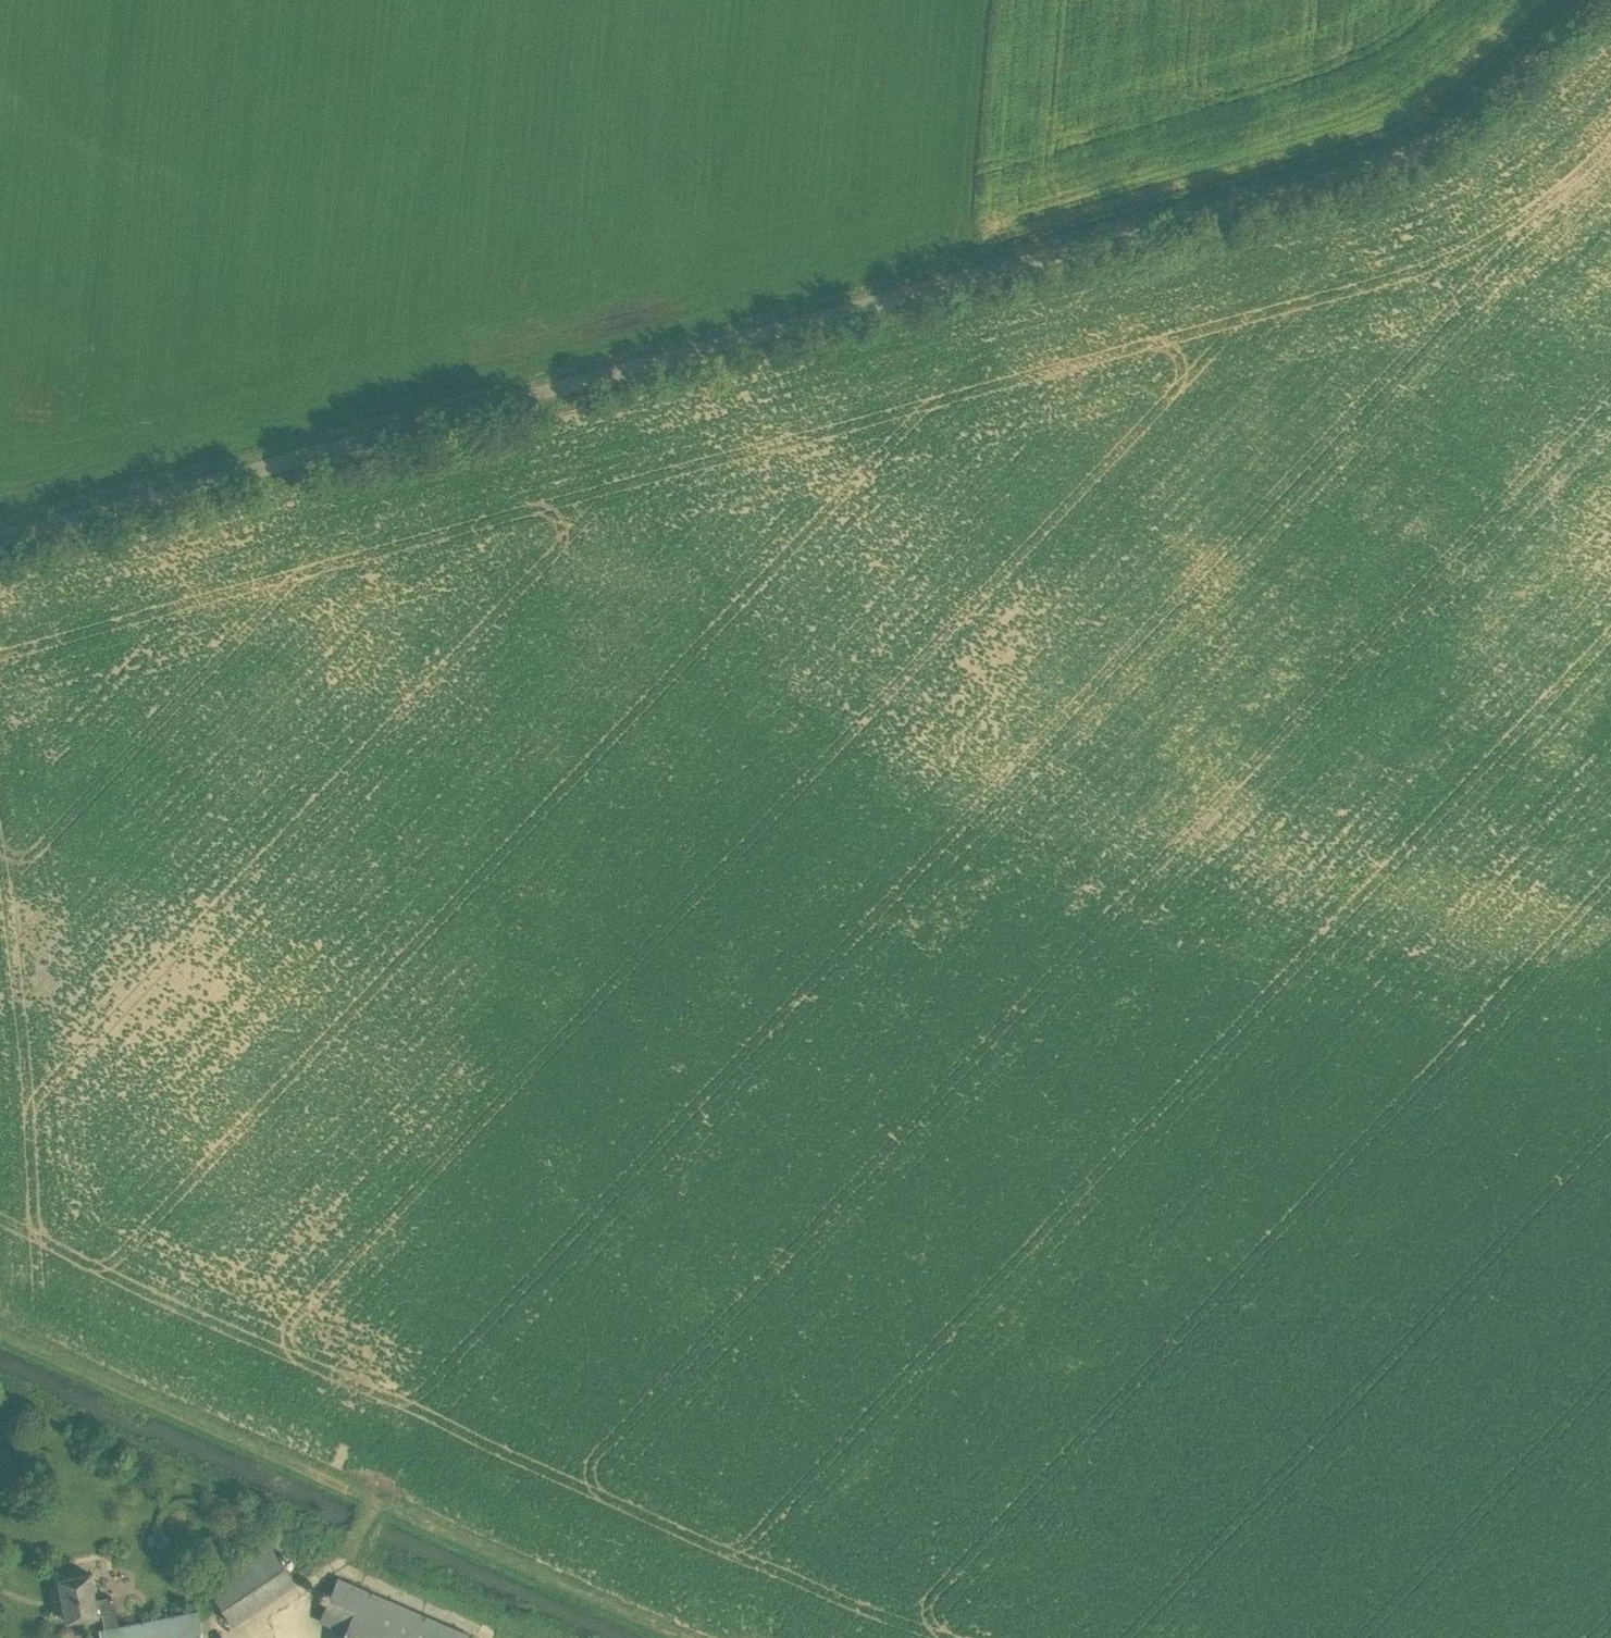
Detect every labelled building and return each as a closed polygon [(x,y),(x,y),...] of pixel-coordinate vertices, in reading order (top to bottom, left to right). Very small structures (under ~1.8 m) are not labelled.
[(232,1627),(295,1583),(266,1540),(203,1584),(232,1627)] [(89,1574),(57,1580),(65,1619),(100,1613),(103,1629),(98,1630),(100,1637),(201,1637),(196,1610),(116,1626),(110,1595),(93,1599),(89,1574)] [(472,1636),(338,1577),(319,1622),(343,1632),(340,1637),(470,1637),(472,1636)]
